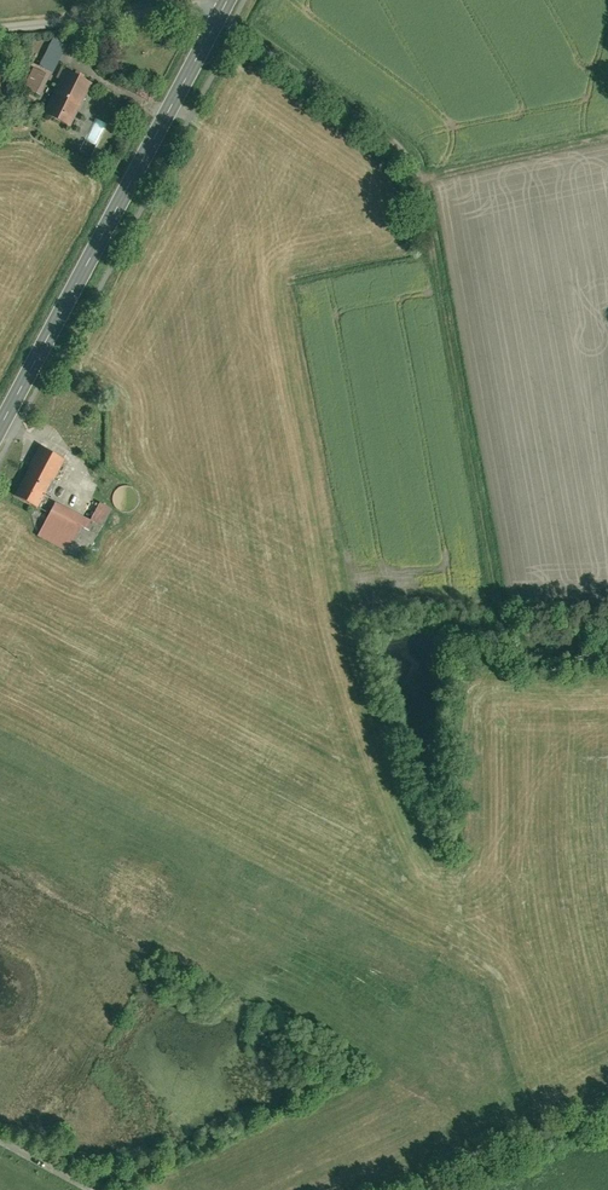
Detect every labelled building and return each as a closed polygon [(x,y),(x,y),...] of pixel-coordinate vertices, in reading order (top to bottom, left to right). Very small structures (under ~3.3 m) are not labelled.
[(57,73),(68,41),(52,36),(41,67),(57,73)] [(71,123),(92,81),(63,67),(58,77),(62,78),(46,110),(71,123)] [(48,73),(37,68),(33,77),(44,82),(48,73)] [(98,145),(108,122),(97,117),(87,140),(98,145)] [(15,123),(14,132),(23,132),(24,123),(15,123)] [(39,129),(32,124),(28,131),(36,135),(39,129)] [(65,459),(41,446),(15,493),(40,506),(65,459)] [(92,519),(58,501),(39,537),(69,553),(84,525),(98,533),(112,507),(106,504),(101,502),(92,519)]
